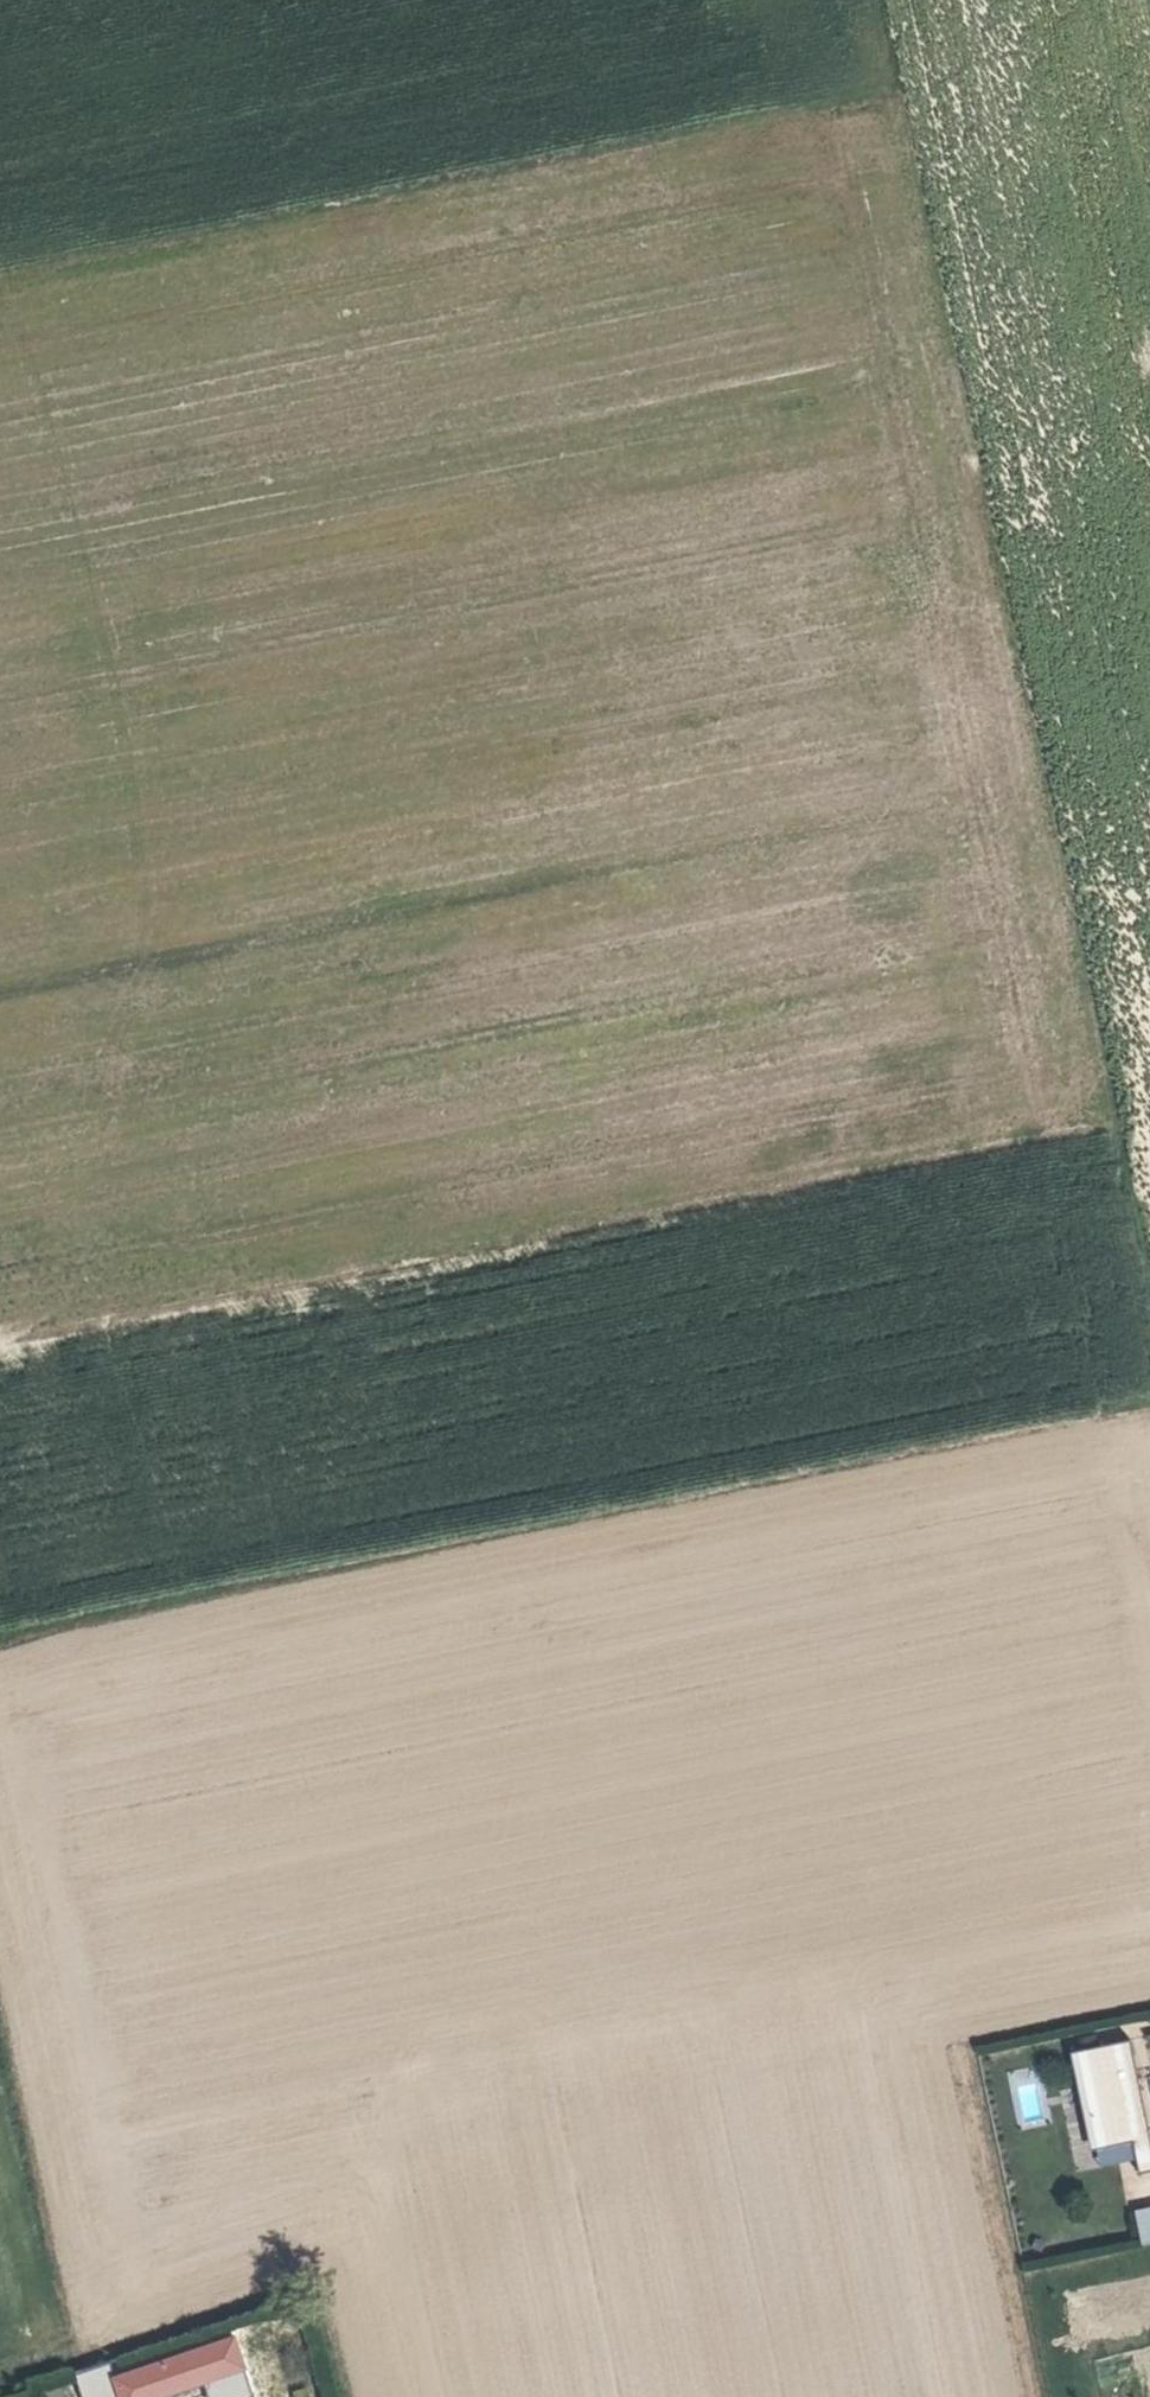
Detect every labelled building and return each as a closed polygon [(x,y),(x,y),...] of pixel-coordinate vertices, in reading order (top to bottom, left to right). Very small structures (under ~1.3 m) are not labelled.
[(1077,2049),(1096,2142),(1133,2134),(1134,2140),(1140,2172),(1149,2170),(1149,2125),(1132,2038),(1077,2049)] [(1096,2142),(1077,2049),(1071,2050),(1092,2148),(1134,2140),(1133,2134),(1096,2142)] [(1143,2239),(1149,2237),(1149,2202),(1136,2205),(1143,2239)]
